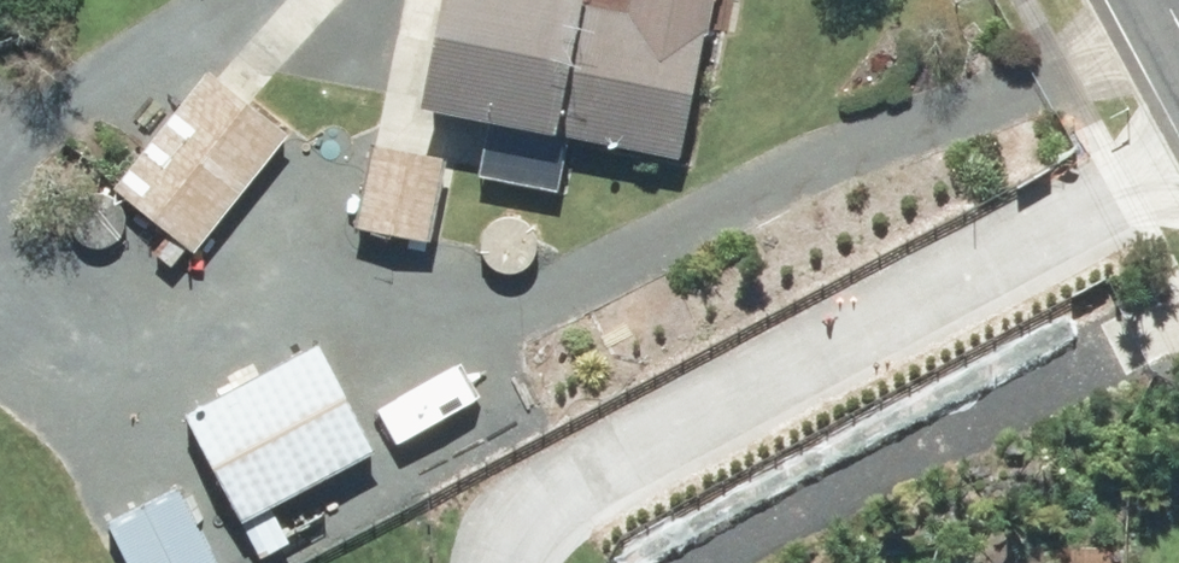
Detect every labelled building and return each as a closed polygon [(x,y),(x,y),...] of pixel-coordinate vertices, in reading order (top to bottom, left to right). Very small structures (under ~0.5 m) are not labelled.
[(432,109),(691,159),(720,0),(636,0),(634,13),(592,6),(593,0),(453,0),(432,109)] [(296,135),(215,70),(119,190),(200,254),(296,135)] [(451,158),(380,145),(365,229),(436,242),(451,158)] [(323,344),(193,416),(251,524),(246,527),(266,562),(336,524),(317,490),(383,452),(323,344)] [(180,490),(106,530),(124,562),(219,562),(180,490)]
